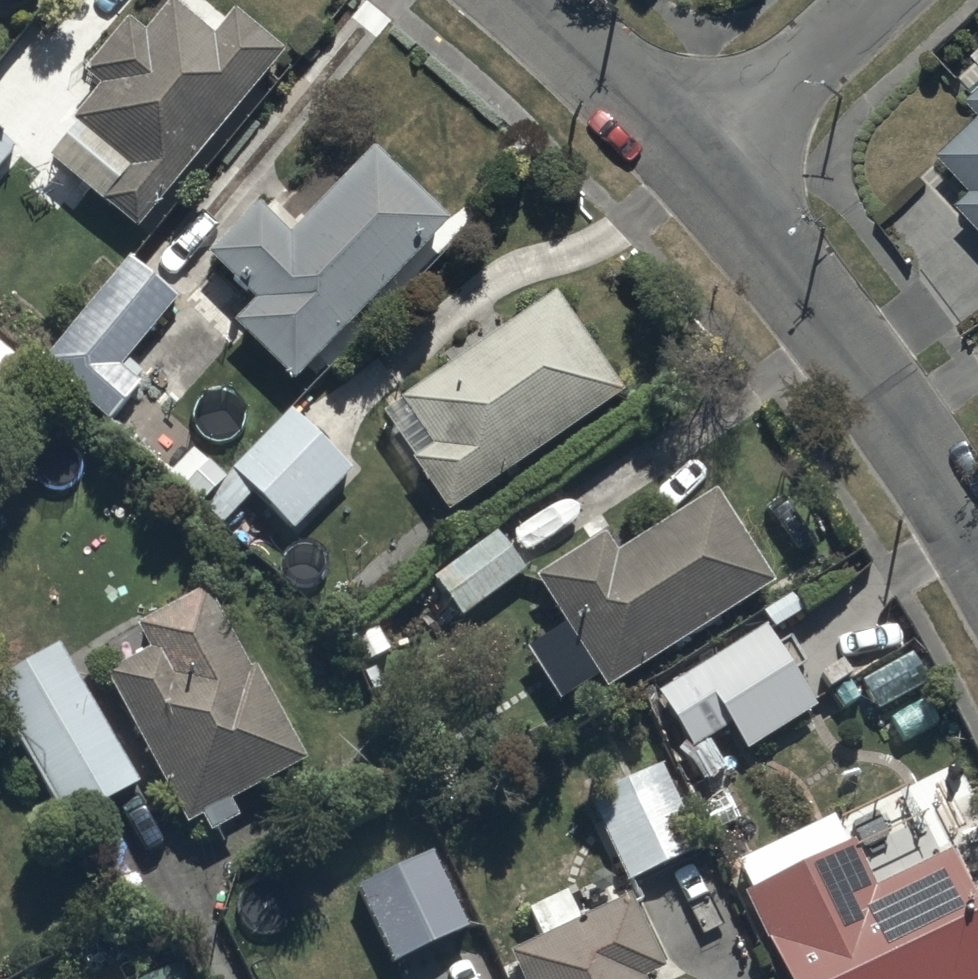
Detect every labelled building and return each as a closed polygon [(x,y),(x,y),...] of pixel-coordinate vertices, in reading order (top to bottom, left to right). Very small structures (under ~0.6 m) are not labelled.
[(49,149),(140,222),(284,44),(234,4),(214,28),(179,0),(164,0),(145,23),(128,9),(86,61),(106,77),(49,149)] [(965,98),(977,113),(977,86),(965,98)] [(936,154),(970,191),(955,205),(977,230),(977,115),(936,154)] [(260,288),(236,312),(298,374),(454,217),(375,138),(290,224),(259,192),(212,239),(260,288)] [(179,293),(128,248),(36,353),(108,417),(143,377),(122,358),(179,293)] [(556,285),(382,406),(450,504),(624,383),(556,285)] [(30,360),(0,336),(0,397),(30,360)] [(292,403),(228,467),(294,533),(358,469),(292,403)] [(539,574),(609,683),(775,576),(716,484),(620,546),(609,529),(539,574)] [(423,565),(458,611),(524,563),(489,516),(423,565)] [(137,617),(150,640),(104,665),(186,818),(203,809),(211,826),(241,810),(232,793),(311,750),(261,658),(253,662),(209,579),(137,617)] [(793,590),(764,608),(771,618),(660,691),(694,743),(732,719),(748,743),(817,698),(773,630),(805,609),(793,590)] [(58,823),(143,775),(62,632),(0,667),(0,720),(58,823)] [(666,754),(588,792),(631,880),(709,842),(666,754)] [(954,840),(875,877),(856,836),(841,843),(832,823),(737,867),(788,978),(977,978),(977,893),(954,840)] [(433,845),(354,886),(392,961),(471,920),(433,845)] [(525,978),(654,978),(650,971),(668,962),(634,889),(582,913),(567,883),(515,907),(530,941),(511,950),(525,978)] [(128,978),(189,978),(175,953),(128,978)]
